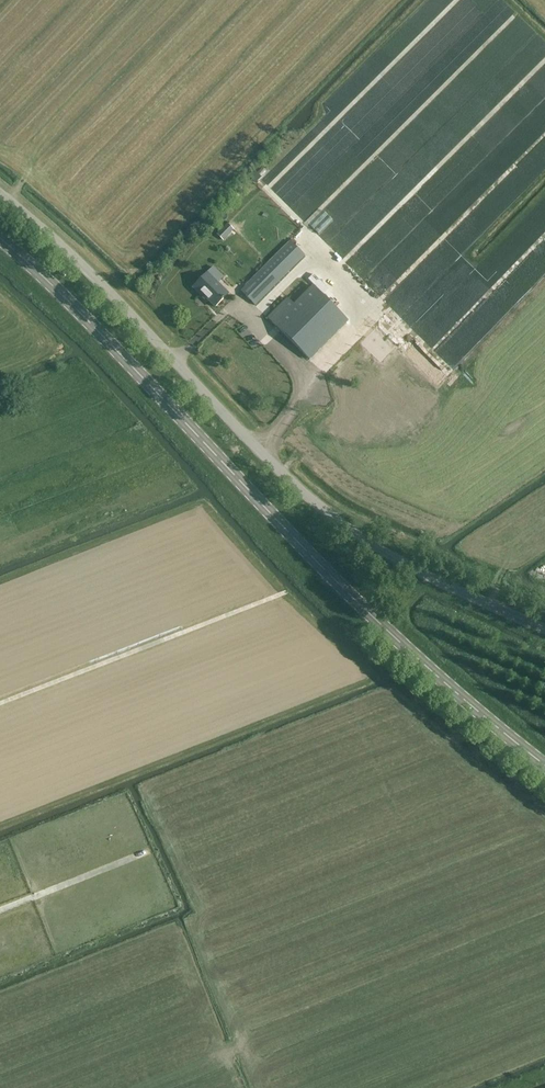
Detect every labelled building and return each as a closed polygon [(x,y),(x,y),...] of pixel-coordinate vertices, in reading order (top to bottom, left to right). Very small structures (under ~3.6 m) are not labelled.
[(322,210),(307,223),(317,234),(331,220),(322,210)] [(305,255),(290,240),(240,290),(255,304),(305,255)] [(205,297),(215,307),(229,293),(218,282),(224,276),(215,266),(195,285),(201,291),(199,294),(204,299),(205,297)] [(267,317),(310,359),(348,320),(313,285),(294,303),(288,297),(267,317)]
